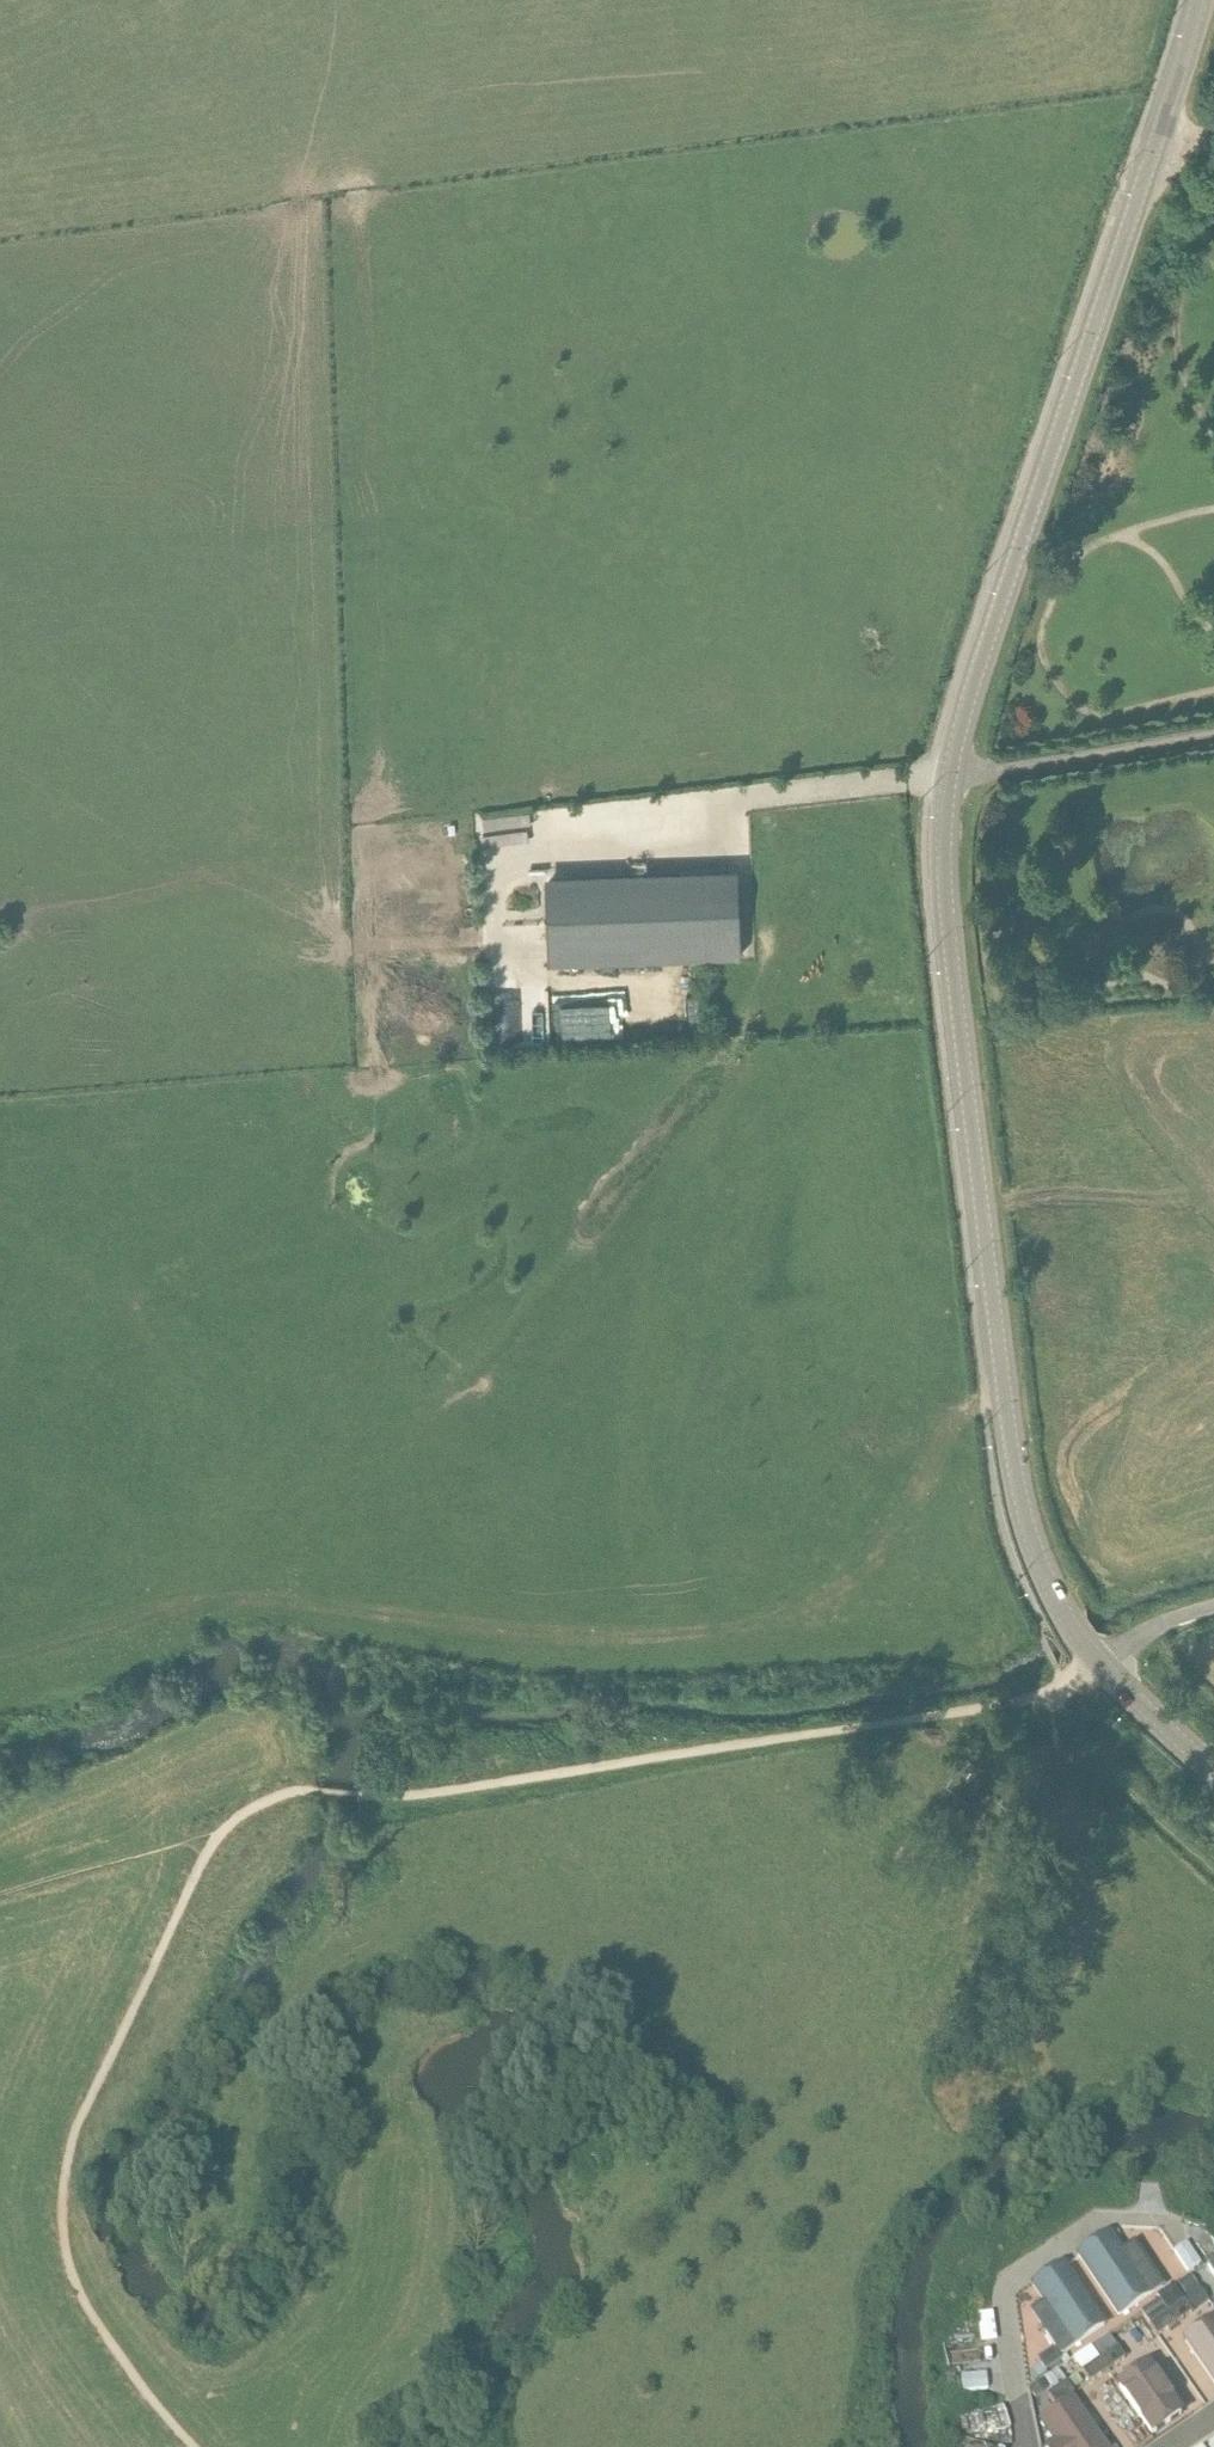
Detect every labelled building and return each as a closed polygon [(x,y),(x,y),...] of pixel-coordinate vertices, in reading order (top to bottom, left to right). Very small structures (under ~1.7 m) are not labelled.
[(548,963),(740,957),(737,870),(545,877),(548,963)] [(1118,2316),(1149,2296),(1109,2234),(1078,2254),(1118,2316)] [(1187,2241),(1187,2240),(1187,2241),(1174,2249),(1189,2271),(1202,2263),(1187,2241)] [(1034,2283),(1073,2342),(1104,2323),(1065,2263),(1034,2283)] [(1185,2294),(1186,2295),(1199,2286),(1198,2285),(1191,2274),(1178,2283),(1185,2294)] [(1185,2299),(1174,2284),(1157,2295),(1159,2299),(1141,2311),(1150,2324),(1185,2299)] [(1185,2299),(1150,2324),(1157,2335),(1192,2311),(1185,2299)] [(1213,2379),(1213,2316),(1185,2337),(1213,2379)] [(1090,2343),(1099,2358),(1116,2347),(1108,2335),(1106,2331),(1089,2343),(1090,2343)] [(1118,2346),(1116,2347),(1099,2358),(1082,2370),(1090,2381),(1125,2357),(1118,2346)] [(1053,2348),(1037,2358),(1045,2370),(1061,2360),(1053,2348)] [(1119,2385),(1152,2433),(1182,2412),(1149,2364),(1119,2385)] [(1045,2376),(1054,2389),(1067,2381),(1058,2368),(1045,2376)] [(962,2374),(964,2390),(989,2387),(987,2372),(962,2374)] [(1029,2387),(1036,2397),(1049,2387),(1042,2378),(1029,2387)] [(1056,2404),(1074,2392),(1067,2381),(1054,2389),(1048,2393),(1056,2404)] [(1047,2446),(1107,2446),(1074,2399),(1042,2420),(1055,2441),(1047,2446)]
